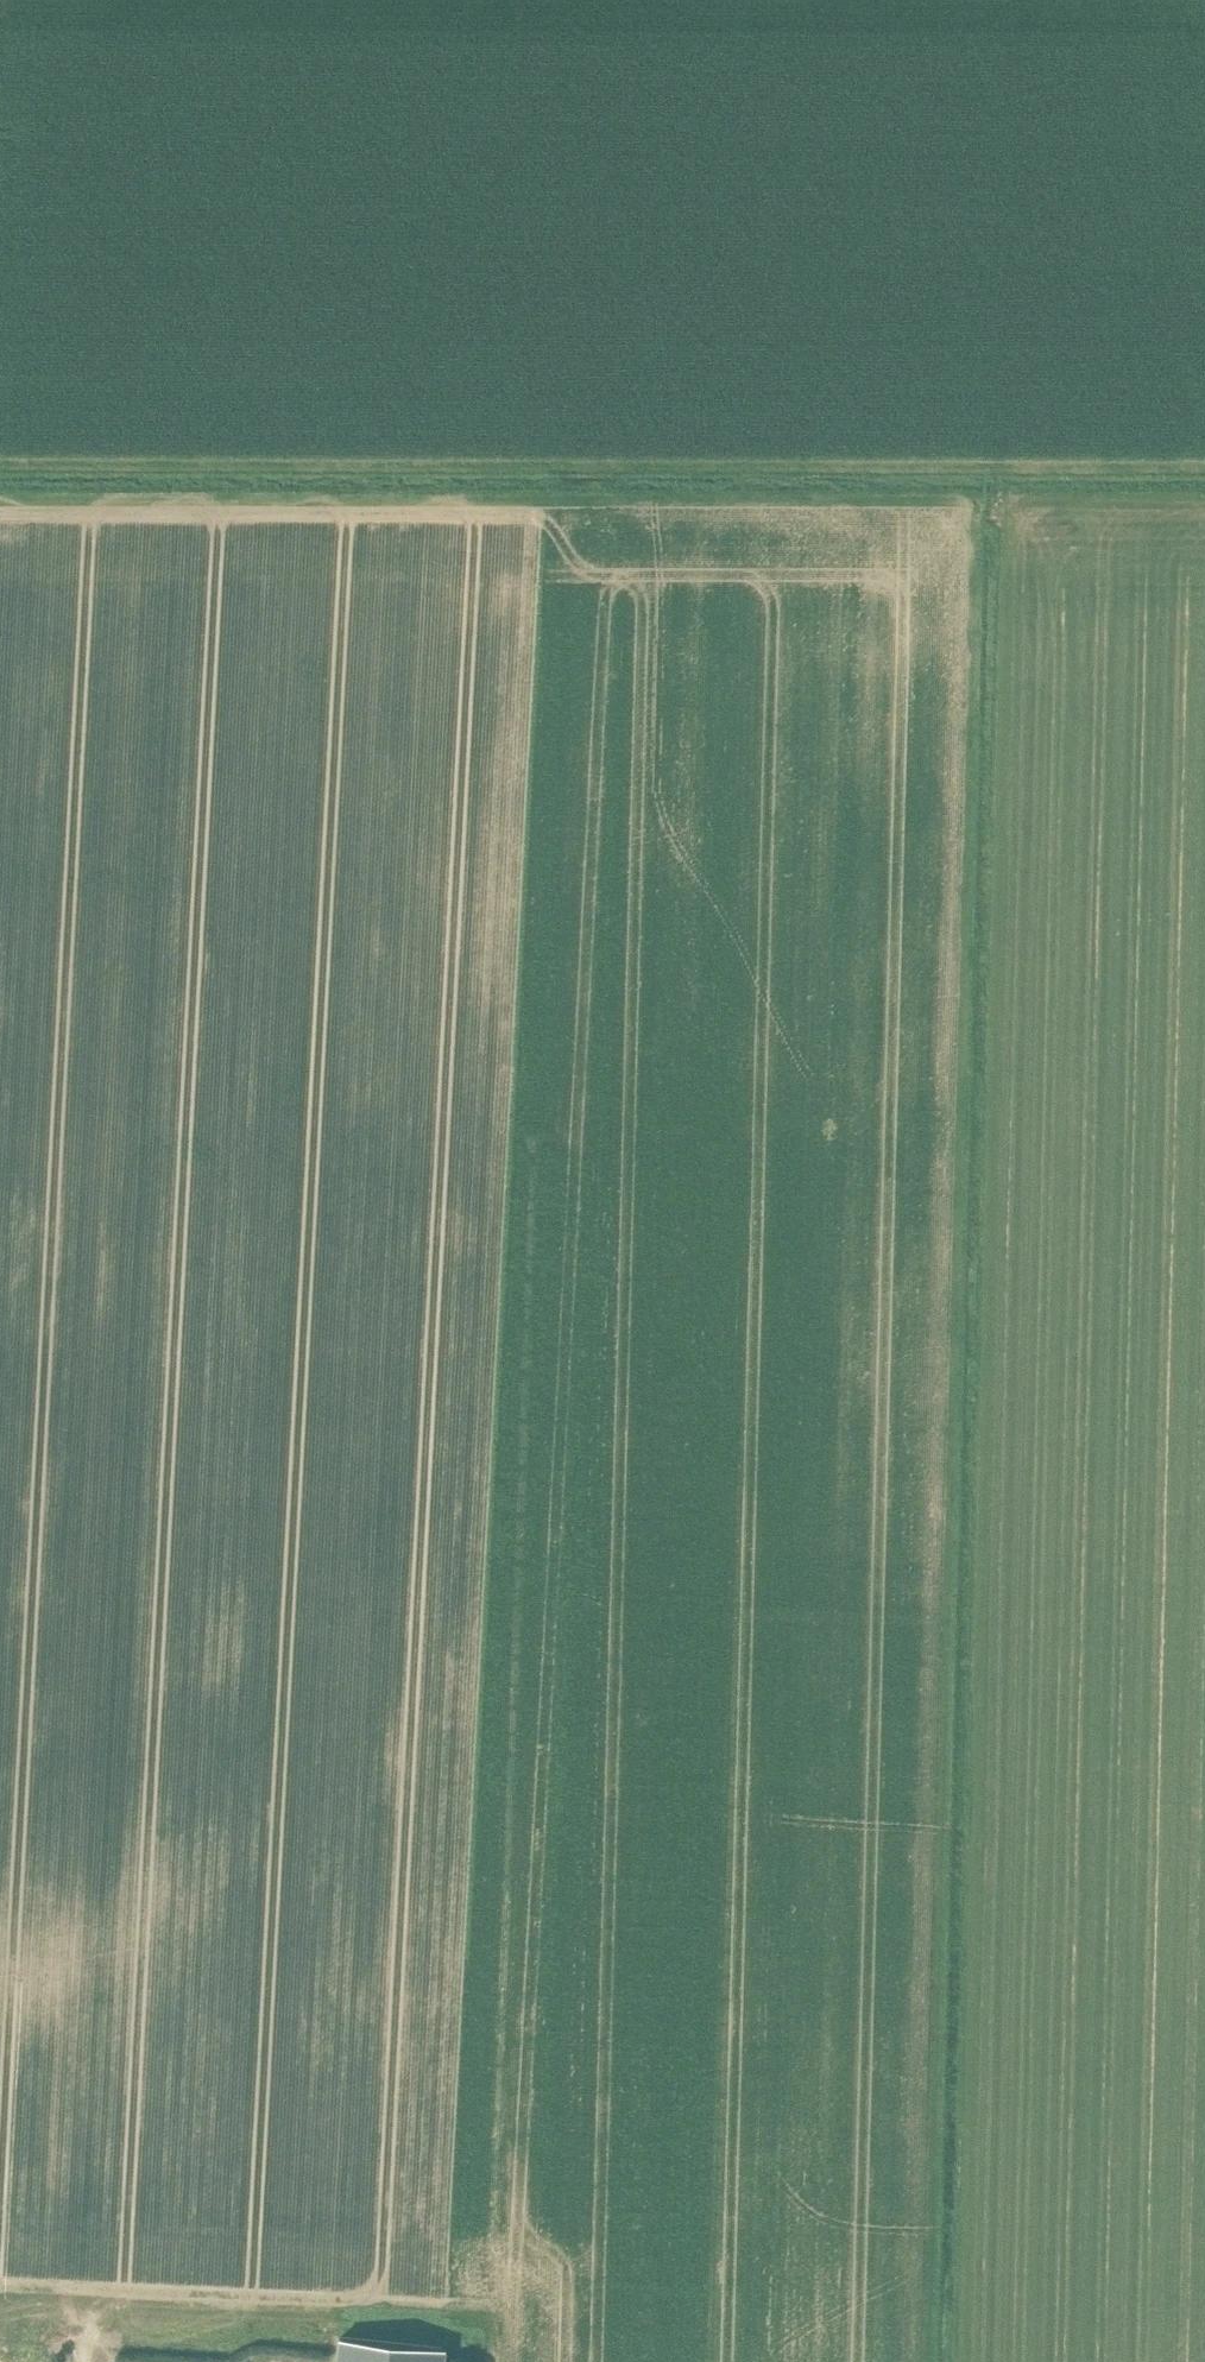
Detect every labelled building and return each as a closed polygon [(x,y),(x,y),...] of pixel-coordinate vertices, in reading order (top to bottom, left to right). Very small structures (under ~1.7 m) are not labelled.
[(337,2361),(444,2361),(446,2346),(340,2335),(337,2361)]
